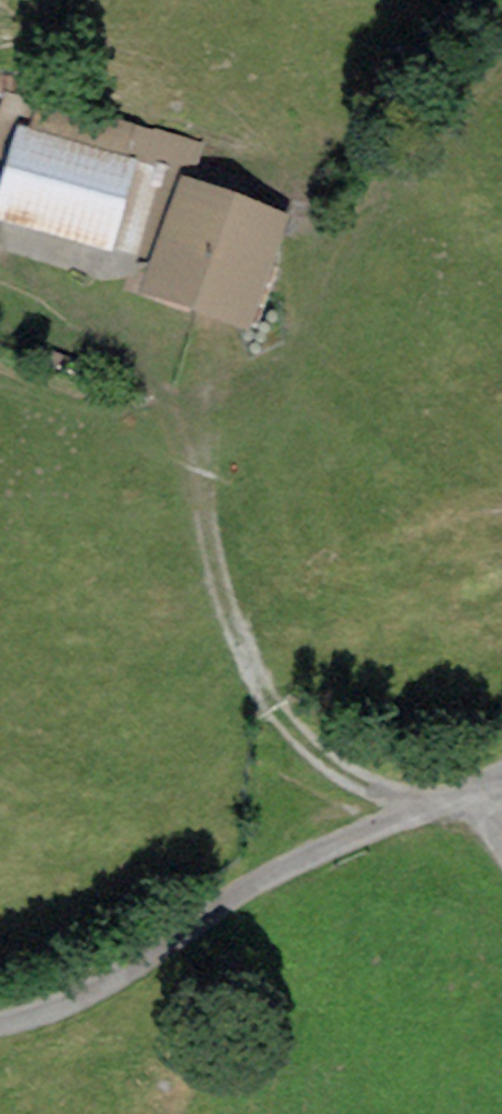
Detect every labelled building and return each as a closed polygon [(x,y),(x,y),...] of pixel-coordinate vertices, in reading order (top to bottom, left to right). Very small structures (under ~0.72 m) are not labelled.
[(24,166),(144,198),(164,128),(44,94),(24,166)] [(206,146),(177,230),(262,259),(291,175),(206,146)]
